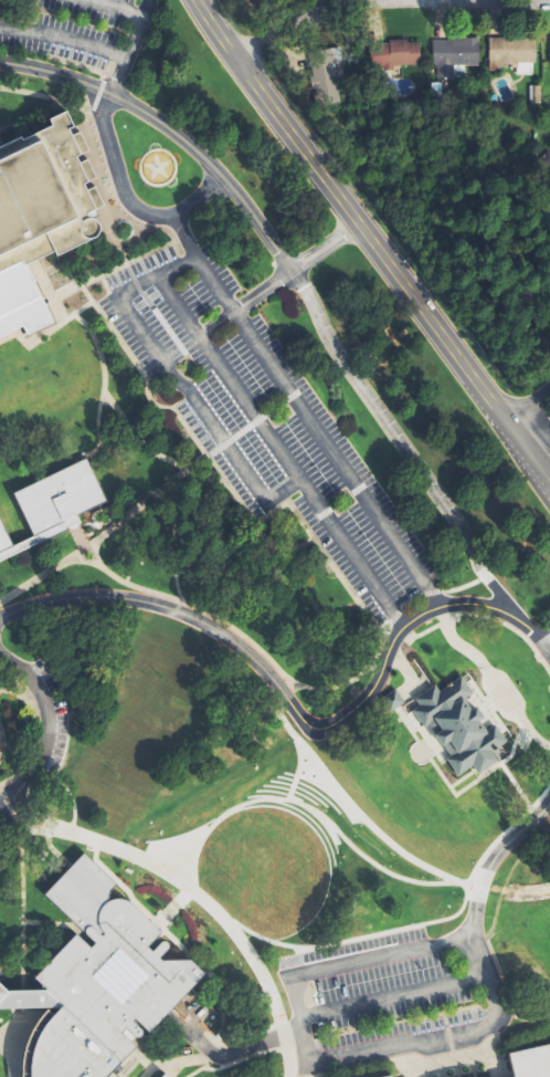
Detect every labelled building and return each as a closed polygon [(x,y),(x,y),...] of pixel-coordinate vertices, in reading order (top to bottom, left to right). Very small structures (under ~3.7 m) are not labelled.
[(491,38),(491,69),(518,68),(519,76),(536,75),(536,37),(491,38)] [(466,65),(481,65),(481,39),(435,38),(434,76),(466,77),(466,65)] [(421,40),(378,42),(379,68),(422,66),(421,40)] [(343,101),(333,48),(310,52),(320,105),(343,101)] [(52,126),(21,142),(20,138),(0,147),(0,272),(20,263),(22,266),(53,252),(55,257),(94,239),(97,236),(98,232),(98,228),(97,224),(95,221),(87,219),(85,215),(94,210),(93,209),(98,207),(89,188),(84,191),(82,185),(86,182),(85,181),(91,179),(82,161),(77,164),(74,158),(80,155),(78,154),(83,151),(75,133),(70,135),(67,130),(73,127),(65,113),(50,121),(52,126)] [(18,328),(0,337),(0,272),(20,263),(22,266),(49,324),(23,337),(18,328)] [(14,493),(35,536),(15,545),(0,512),(0,561),(46,538),(83,522),(80,515),(107,501),(87,459),(14,493)] [(430,686),(411,699),(414,705),(406,710),(420,729),(424,725),(430,734),(429,735),(436,746),(438,745),(446,756),(442,760),(453,775),(467,764),(474,773),(490,761),(484,752),(499,742),(489,726),(479,733),(472,722),(477,719),(469,708),(465,711),(457,700),(467,693),(456,678),(434,693),(430,686)] [(394,688),(403,701),(389,711),(380,698),(394,688)] [(22,1005),(49,1006),(40,1016),(33,1027),(28,1037),(24,1048),(22,1062),(21,1076),(105,1076),(120,1060),(136,1045),(120,1032),(126,1026),(135,1035),(138,1036),(141,1034),(142,1032),(141,1028),(131,1020),(134,1017),(150,1031),(205,972),(191,958),(162,959),(160,955),(169,947),(169,944),(168,941),(166,940),(162,941),(152,951),(148,945),(162,931),(155,924),(133,902),(128,900),(124,898),(119,897),(114,898),(110,898),(108,896),(110,889),(117,882),(85,851),(45,892),(95,941),(91,947),(75,932),(33,976),(45,989),(22,989),(9,990),(0,999),(0,1007),(22,1005)] [(9,990),(0,981),(0,999),(9,990)] [(505,1054),(510,1076),(549,1076),(549,1043),(505,1054)]
